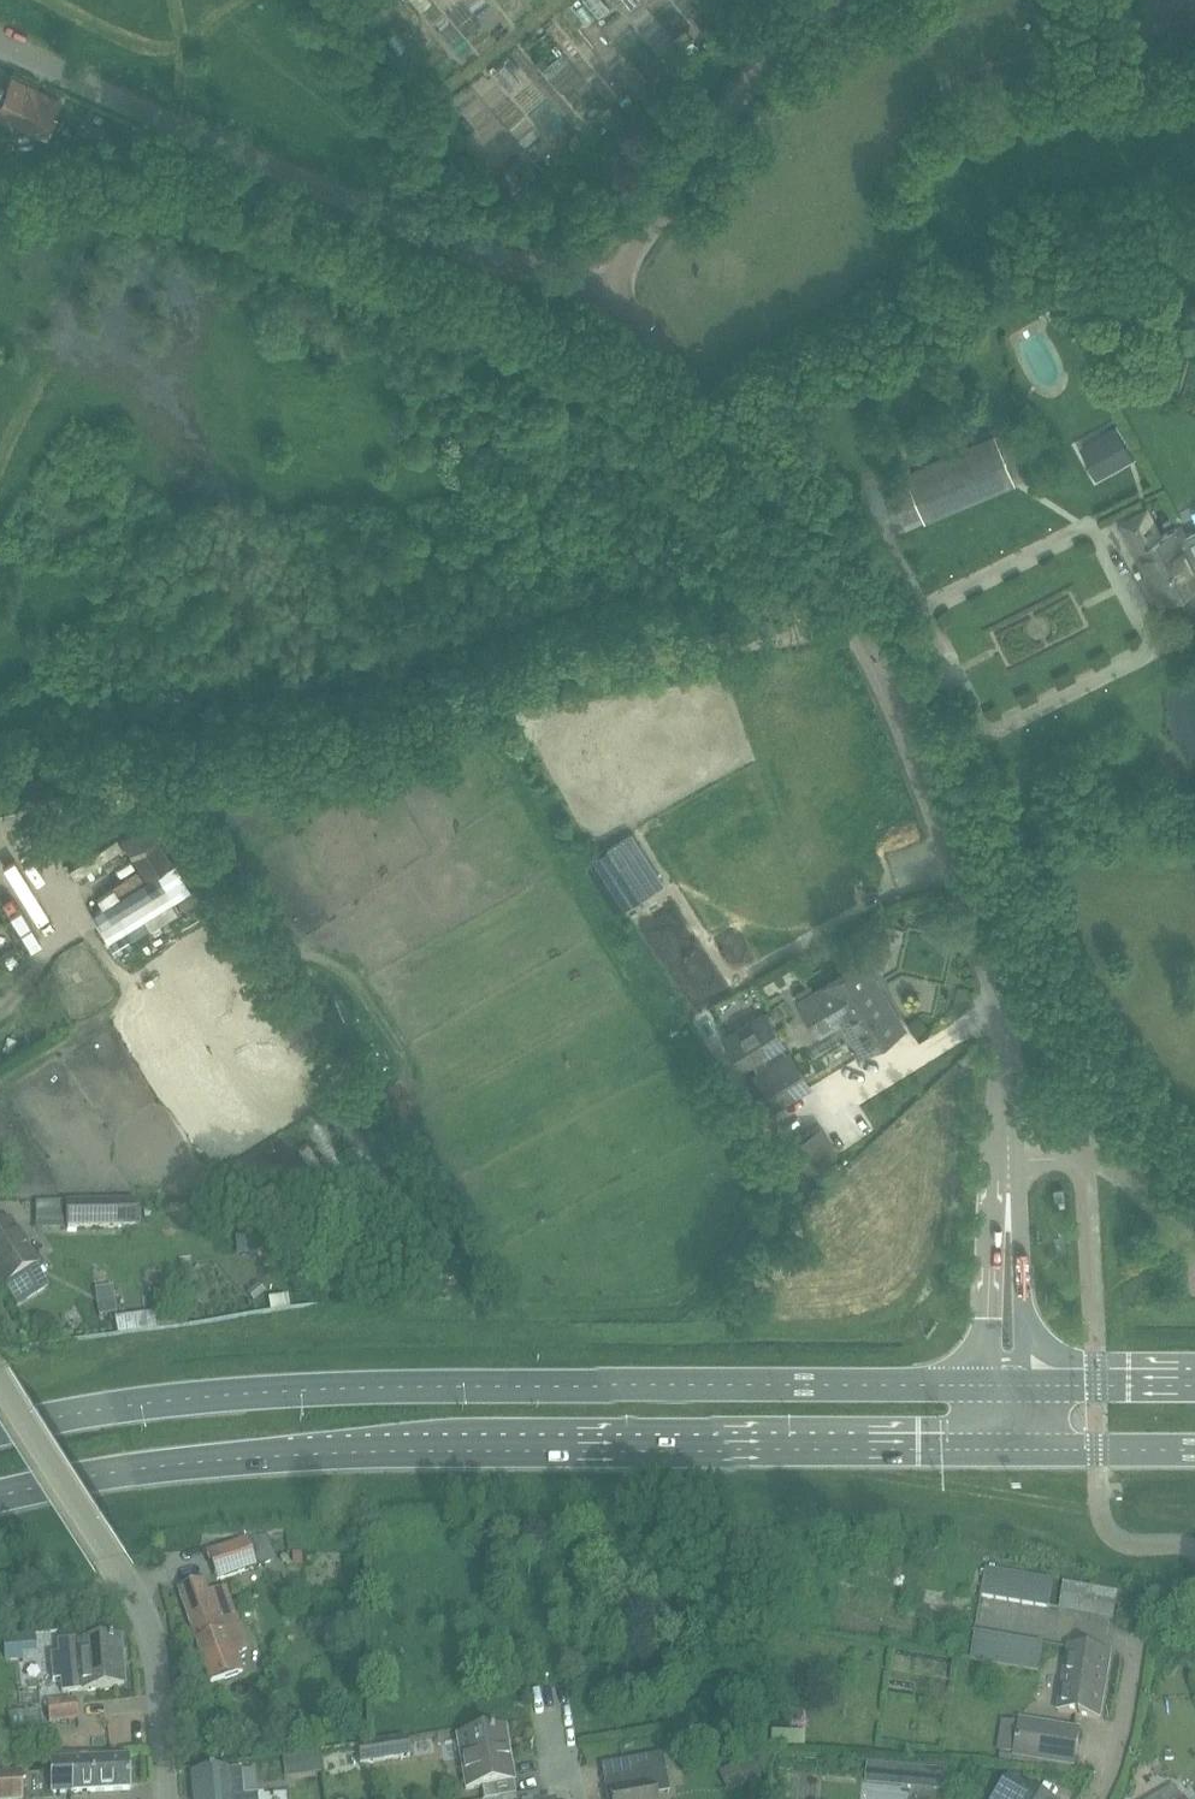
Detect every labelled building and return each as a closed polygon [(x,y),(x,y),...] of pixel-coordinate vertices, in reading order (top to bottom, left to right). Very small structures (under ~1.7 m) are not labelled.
[(523,64),(496,75),(503,93),(531,82),(523,64)] [(57,99),(11,76),(0,99),(0,116),(40,136),(57,99)] [(1117,427),(1083,446),(1100,477),(1134,458),(1117,427)] [(991,438),(928,465),(905,474),(925,519),(1011,483),(991,438)] [(1160,506),(1140,513),(1149,538),(1169,532),(1160,506)] [(1136,549),(1163,601),(1180,592),(1188,606),(1193,608),(1194,607),(1194,532),(1184,537),(1179,528),(1160,537),(1136,549)] [(69,840),(133,819),(129,807),(65,828),(69,840)] [(120,839),(133,859),(162,905),(186,891),(170,865),(173,864),(147,823),(120,839)] [(631,834),(594,858),(610,883),(613,881),(628,905),(663,883),(631,834)] [(164,946),(186,932),(167,903),(145,917),(164,946)] [(841,1019),(862,1053),(902,1028),(862,963),(799,1001),(819,1033),(841,1019)] [(749,1082),(767,1111),(808,1085),(791,1057),(789,1058),(782,1046),(783,1045),(764,1014),(723,1039),(742,1070),(747,1067),(754,1079),(749,1082)] [(821,1125),(790,1144),(807,1171),(838,1152),(821,1125)] [(67,1204),(68,1228),(136,1227),(136,1203),(67,1204)] [(4,1287),(37,1266),(10,1223),(0,1229),(0,1281),(4,1287)] [(246,1538),(207,1552),(217,1580),(255,1567),(255,1566),(270,1561),(262,1536),(246,1538)] [(982,1597),(995,1599),(1000,1572),(986,1569),(982,1597)] [(995,1599),(1008,1601),(1013,1574),(1000,1572),(995,1599)] [(1008,1601),(1022,1603),(1026,1576),(1013,1574),(1008,1601)] [(1022,1603),(1035,1606),(1040,1578),(1026,1576),(1022,1603)] [(1040,1578),(1035,1606),(1049,1608),(1053,1580),(1040,1578)] [(241,1627),(228,1588),(207,1595),(202,1581),(178,1589),(210,1683),(242,1672),(229,1632),(241,1627)] [(1059,1609),(1073,1612),(1078,1586),(1064,1583),(1059,1609)] [(1073,1612),(1087,1614),(1091,1588),(1078,1586),(1073,1612)] [(1087,1614),(1100,1617),(1105,1591),(1091,1588),(1087,1614)] [(1105,1591),(1100,1617),(1114,1619),(1118,1593),(1105,1591)] [(971,1660),(984,1662),(989,1635),(976,1632),(971,1660)] [(984,1662),(998,1664),(1002,1637),(989,1635),(984,1662)] [(998,1664),(1011,1667),(1016,1639),(1002,1637),(998,1664)] [(58,1653),(51,1654),(53,1679),(60,1678),(61,1692),(83,1690),(124,1687),(120,1640),(81,1643),(80,1638),(57,1640),(58,1653)] [(1011,1667),(1024,1669),(1029,1641),(1016,1639),(1011,1667)] [(1029,1641),(1024,1669),(1038,1671),(1043,1643),(1029,1641)] [(1069,1648),(1058,1712),(1100,1719),(1111,1655),(1069,1648)] [(76,1699),(48,1703),(50,1722),(79,1719),(76,1699)] [(1015,1757),(1050,1763),(1074,1768),(1080,1732),(1021,1721),(1015,1757)] [(505,1730),(458,1738),(467,1790),(514,1782),(511,1762),(506,1763),(504,1752),(509,1751),(505,1730)] [(358,1746),(360,1763),(410,1756),(408,1739),(358,1746)] [(130,1790),(129,1757),(47,1762),(49,1794),(130,1790)] [(319,1759),(296,1762),(298,1777),(321,1774),(319,1759)] [(242,1770),(195,1774),(197,1798),(229,1798),(244,1798),(242,1770)] [(612,1798),(655,1798),(652,1787),(668,1785),(666,1770),(623,1777),(625,1791),(611,1793),(612,1798)] [(21,1771),(0,1772),(0,1798),(22,1798),(21,1771)] [(1018,1782),(1010,1778),(998,1798),(1048,1798),(1018,1782)] [(1175,1787),(1155,1798),(1182,1798),(1175,1787)]
